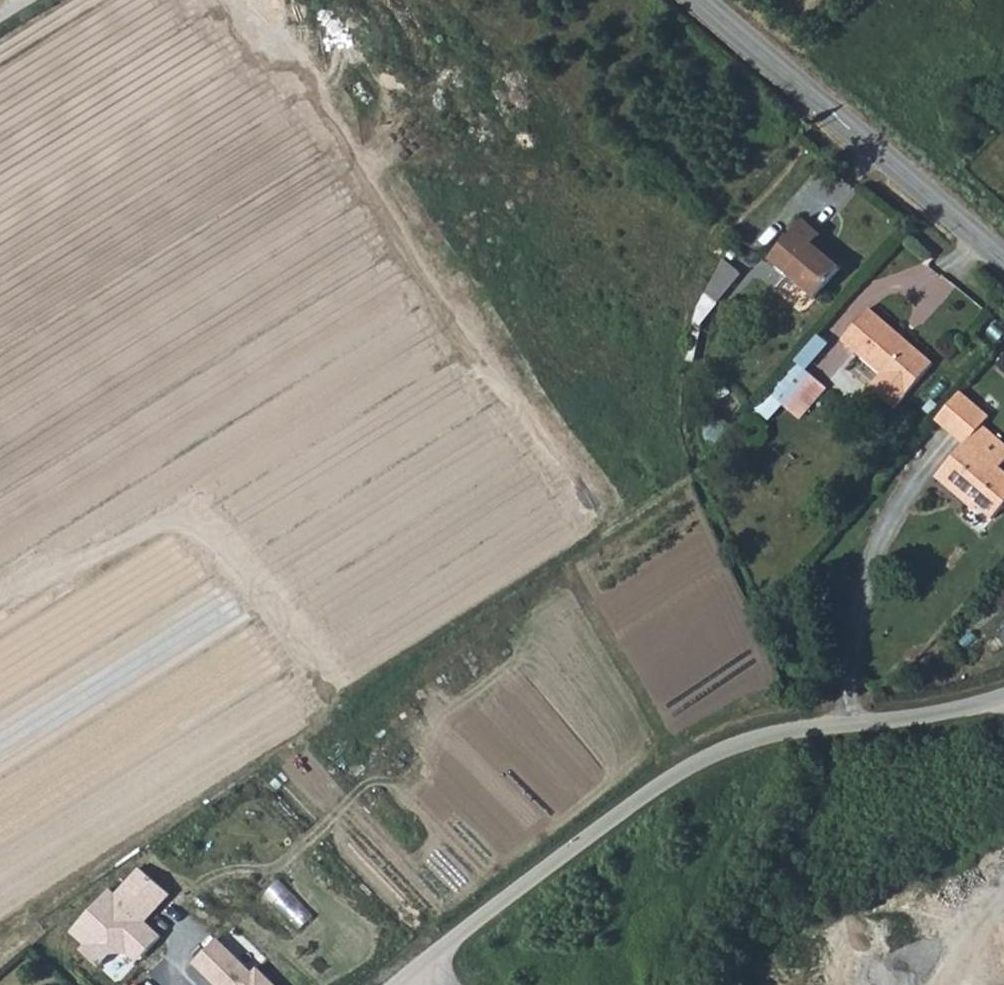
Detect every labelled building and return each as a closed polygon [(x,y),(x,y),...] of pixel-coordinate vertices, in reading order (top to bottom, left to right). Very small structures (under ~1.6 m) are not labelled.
[(813,305),(839,276),(810,252),(815,245),(819,240),(803,228),(769,267),(813,305)] [(815,245),(810,252),(839,276),(844,270),(815,245)] [(937,366),(875,312),(848,343),(886,377),(875,390),(898,411),(937,366)] [(774,395),(807,421),(833,386),(800,361),(774,395)] [(939,424),(966,449),(939,480),(970,507),(975,503),(995,521),(1003,511),(1003,470),(1003,469),(1003,446),(985,429),(992,422),(963,396),(939,424)] [(127,984),(167,935),(153,923),(177,893),(139,862),(75,941),(127,984)]
